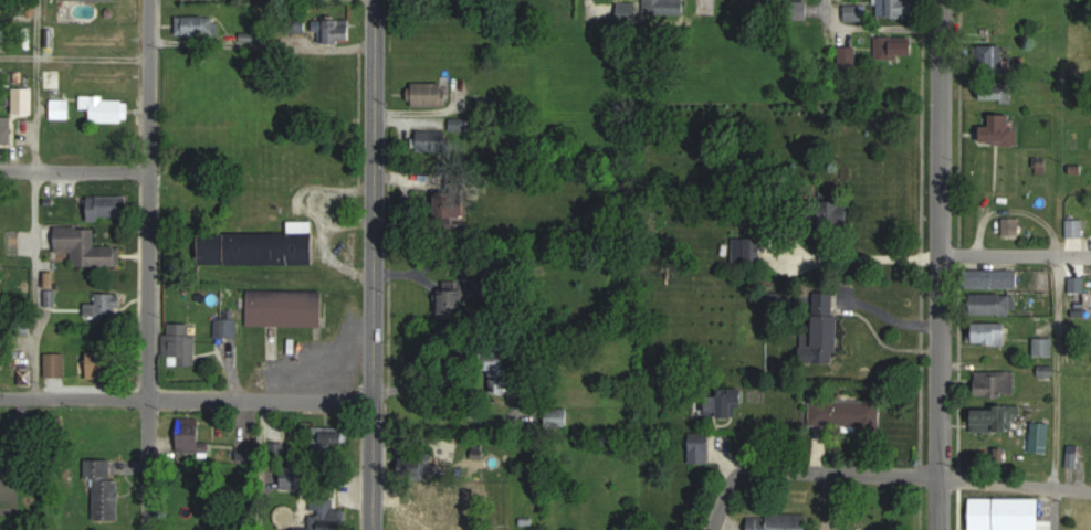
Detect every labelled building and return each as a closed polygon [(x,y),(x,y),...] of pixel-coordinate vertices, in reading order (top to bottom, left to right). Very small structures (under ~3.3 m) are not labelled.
[(644,15),(686,15),(686,0),(644,0),(644,15)] [(916,17),(916,0),(878,0),(878,17),(916,17)] [(617,23),(641,23),(641,3),(617,3),(617,23)] [(220,37),(220,17),(178,17),(178,37),(220,37)] [(314,21),(314,44),(354,44),(354,21),(314,21)] [(875,58),(917,58),(917,37),(875,37),(875,58)] [(981,46),(981,72),(1001,72),(1001,46),(981,46)] [(853,66),(853,47),(841,47),(841,66),(853,66)] [(45,71),(45,88),(61,88),(61,71),(45,71)] [(448,108),(448,83),(414,83),(414,108),(448,108)] [(1015,101),(1015,83),(983,83),(983,101),(1015,101)] [(14,114),(34,114),(34,90),(14,90),(14,114)] [(131,99),(88,99),(88,124),(131,124),(131,99)] [(51,120),(71,120),(71,100),(51,100),(51,120)] [(1021,127),(1014,127),(1014,115),(994,115),(994,126),(984,126),(984,144),(1021,144),(1021,127)] [(13,146),(13,121),(0,121),(0,146),(13,146)] [(450,153),(450,133),(419,133),(419,153),(450,153)] [(469,194),(438,194),(438,220),(469,220),(469,194)] [(90,220),(131,220),(131,196),(90,196),(90,220)] [(1068,221),(1068,239),(1084,239),(1084,221),(1068,221)] [(201,234),(201,266),(316,267),(316,222),(288,222),(288,235),(201,234)] [(75,268),(122,268),(122,248),(96,248),(96,229),(57,228),(57,253),(76,253),(75,268)] [(763,239),(734,239),(734,263),(763,263),(763,239)] [(975,288),(1019,288),(1019,271),(975,271),(975,288)] [(838,362),(839,293),(816,293),(816,343),(804,343),(803,362),(838,362)] [(1014,315),(1014,294),(974,294),(974,315),(1014,315)] [(123,295),(95,295),(95,320),(123,320),(123,295)] [(325,297),(249,297),(249,328),(325,328),(325,297)] [(239,339),(239,320),(216,320),(216,339),(239,339)] [(1008,345),(1008,322),(973,322),(973,345),(1008,345)] [(196,367),(196,325),(166,325),(166,367),(196,367)] [(1054,357),(1054,339),(1035,339),(1035,357),(1054,357)] [(89,378),(119,378),(119,351),(89,351),(89,378)] [(46,379),(66,379),(66,354),(46,354),(46,379)] [(496,377),(507,378),(508,360),(497,360),(496,377)] [(977,398),(1016,398),(1016,371),(977,371),(977,398)] [(745,410),(745,390),(708,390),(708,419),(738,419),(738,410),(745,410)] [(810,400),(810,428),(882,429),(882,401),(810,400)] [(973,432),(1010,432),(1010,408),(973,408),(973,432)] [(210,419),(180,420),(180,455),(211,454),(210,419)] [(319,446),(349,446),(349,428),(319,428),(319,446)] [(711,464),(711,433),(690,433),(690,464),(711,464)] [(93,475),(94,520),(121,520),(120,477),(110,477),(110,460),(100,461),(100,475),(93,475)] [(282,467),(282,489),(309,489),(309,467),(282,467)] [(400,526),(429,526),(430,469),(412,469),(412,481),(401,481),(400,526)] [(331,496),(309,507),(320,529),(323,529),(344,520),(331,496)] [(811,516),(750,515),(750,529),(811,529),(811,516)]
